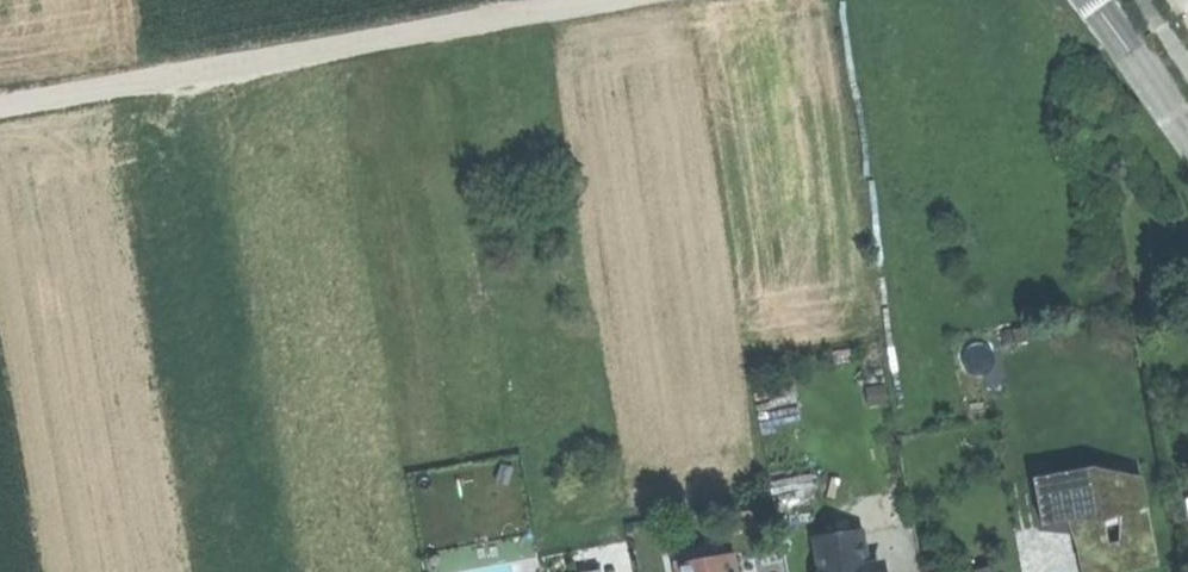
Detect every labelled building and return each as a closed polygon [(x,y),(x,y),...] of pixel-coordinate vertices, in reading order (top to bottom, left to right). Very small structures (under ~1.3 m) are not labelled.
[(1082,571),(1134,571),(1158,568),(1142,479),(1093,469),(1029,481),(1038,529),(1073,523),(1082,571)] [(817,543),(822,571),(873,571),(872,567),(867,568),(862,535),(817,543)] [(732,555),(708,560),(708,556),(676,562),(678,571),(735,571),(732,555)]
